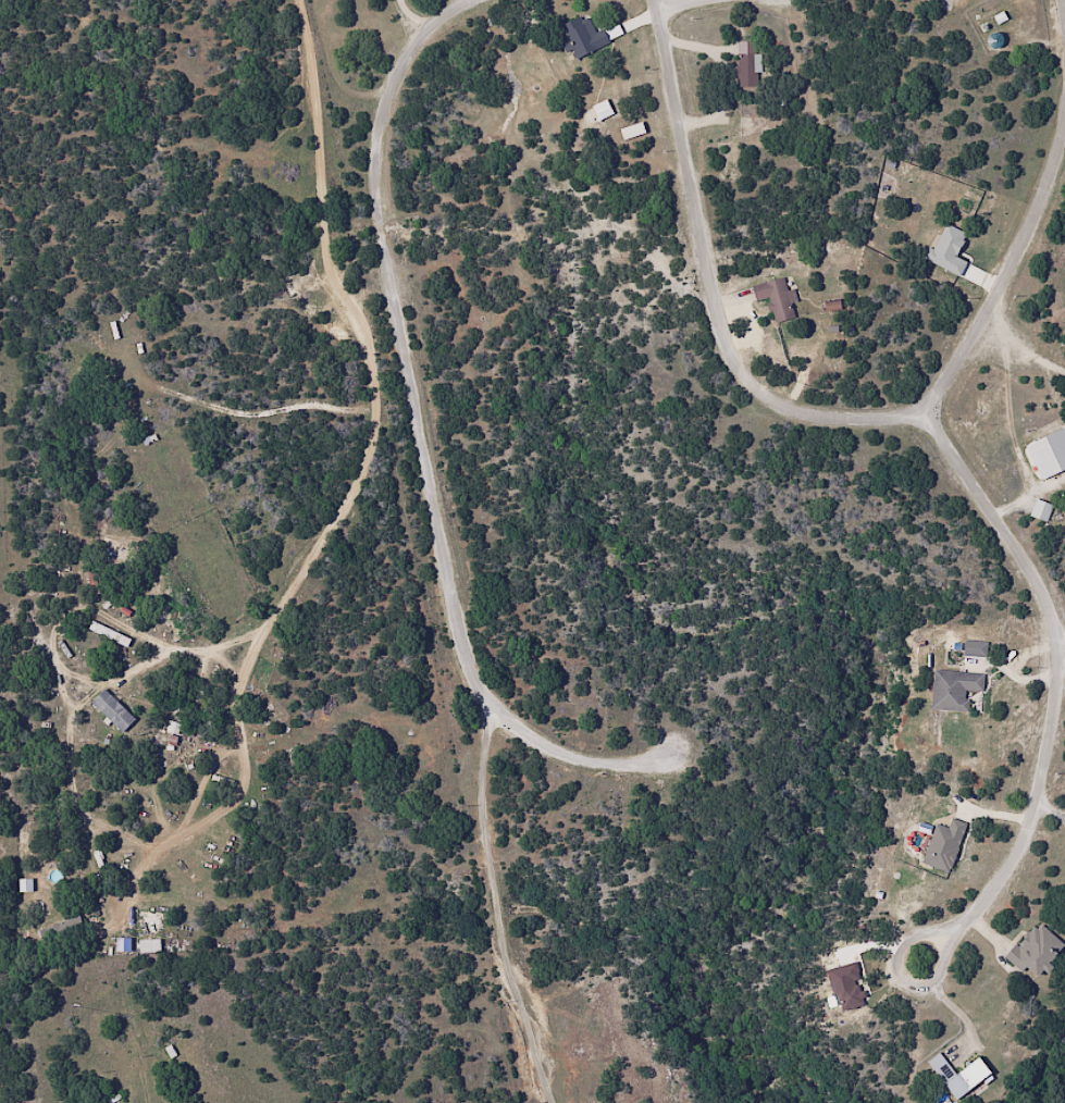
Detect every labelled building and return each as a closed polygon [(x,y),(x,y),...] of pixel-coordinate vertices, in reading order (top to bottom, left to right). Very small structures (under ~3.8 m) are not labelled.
[(609,44),(603,30),(594,33),(585,14),(555,28),(566,52),(571,50),(576,59),(609,44)] [(759,87),(759,54),(736,54),(736,87),(759,87)] [(790,304),(796,303),(793,289),(786,291),(784,278),(751,285),(754,302),(768,299),(773,323),(793,319),(790,304)] [(1056,495),(1064,491),(1064,436),(1035,453),(1056,495)] [(1029,516),(1045,522),(1052,507),(1036,500),(1029,516)] [(1045,504),(1038,525),(1054,532),(1063,510),(1045,504)] [(88,629),(125,648),(129,640),(92,621),(88,629)] [(971,642),(970,661),(994,662),(995,643),(971,642)] [(943,674),(940,714),(978,717),(979,704),(971,704),(973,695),(989,696),(990,679),(943,674)] [(134,719),(103,689),(90,702),(121,733),(134,719)] [(167,735),(181,735),(181,723),(167,723),(167,735)] [(961,822),(956,832),(942,828),(928,869),(958,880),(977,829),(961,822)] [(44,948),(84,934),(79,917),(38,931),(44,948)] [(1006,968),(1039,995),(1045,987),(1055,994),(1063,986),(1057,981),(1064,972),(1064,943),(1051,931),(1045,938),(1042,934),(1026,953),(1023,950),(1006,968)] [(138,941),(138,952),(158,952),(158,941),(138,941)] [(951,1102),(992,1102),(1002,1096),(988,1075),(965,1088),(948,1061),(931,1071),(951,1102)]
